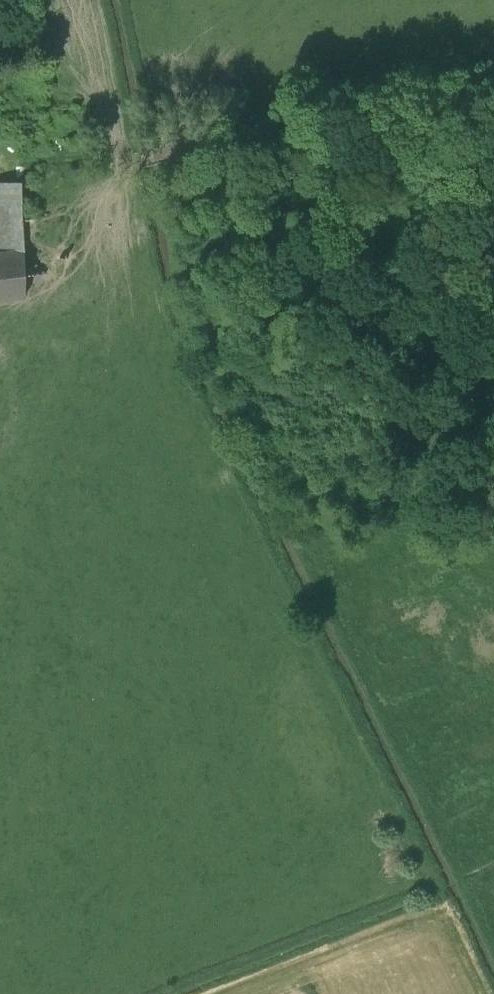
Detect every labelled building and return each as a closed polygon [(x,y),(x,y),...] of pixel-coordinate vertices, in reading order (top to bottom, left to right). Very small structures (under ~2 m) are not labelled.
[(22,249),(20,181),(0,182),(0,252),(22,249)] [(24,298),(22,249),(0,252),(0,301),(24,298)]
